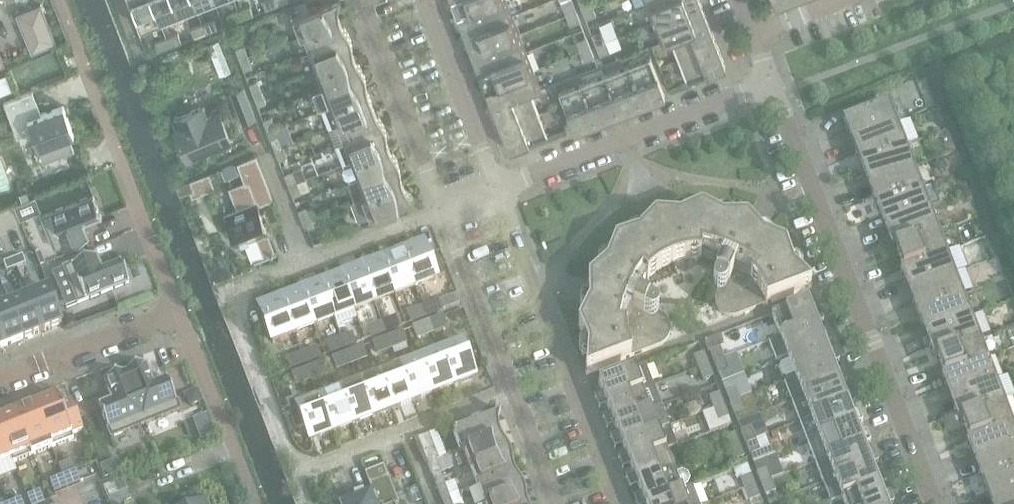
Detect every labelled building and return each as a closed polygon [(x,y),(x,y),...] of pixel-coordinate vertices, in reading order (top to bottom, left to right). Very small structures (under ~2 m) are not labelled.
[(152,0),(130,0),(136,16),(133,17),(136,27),(140,26),(141,28),(143,28),(142,25),(159,18),(152,0)] [(159,18),(177,11),(172,0),(152,0),(159,18)] [(177,11),(195,5),(193,0),(172,0),(177,11)] [(275,0),(265,0),(262,1),(266,10),(277,5),(275,0)] [(340,20),(337,13),(338,13),(338,10),(338,7),(338,4),(339,2),(339,0),(336,0),(292,17),(300,36),(340,20)] [(457,16),(497,0),(451,0),(457,16)] [(457,16),(464,34),(512,15),(506,0),(497,0),(457,16)] [(592,5),(590,0),(578,0),(582,9),(592,5)] [(646,5),(653,23),(701,4),(700,0),(658,0),(646,5)] [(566,15),(576,11),(572,1),(562,5),(566,15)] [(660,40),(708,22),(701,4),(653,23),(660,40)] [(40,5),(21,12),(17,14),(32,52),(56,43),(40,5)] [(592,5),(582,9),(586,19),(596,15),(592,5)] [(238,10),(242,19),(253,15),(250,6),(238,10)] [(242,19),(238,10),(226,15),(230,24),(242,19)] [(576,11),(566,15),(570,25),(580,21),(576,11)] [(519,33),(512,15),(464,34),(471,52),(519,33)] [(202,24),(206,33),(217,29),(214,20),(202,24)] [(310,52),(350,37),(349,34),(347,32),(346,29),(344,27),(343,27),(340,20),(300,36),(300,37),(303,36),(310,52)] [(678,59),(717,44),(708,22),(660,40),(660,41),(670,38),(678,59)] [(206,33),(202,24),(191,29),(194,38),(206,33)] [(596,45),(606,41),(602,31),(592,35),(596,45)] [(526,51),(519,33),(471,52),(478,70),(526,51)] [(166,38),(170,47),(181,42),(178,34),(166,38)] [(317,70),(354,56),(351,49),(352,48),(352,45),(351,43),(351,40),(350,37),(310,52),(317,70)] [(580,51),(590,47),(586,37),(576,41),(580,51)] [(170,47),(166,38),(155,42),(158,51),(170,47)] [(606,41),(596,45),(600,55),(610,51),(606,41)] [(717,44),(678,59),(687,83),(726,68),(717,44)] [(240,59),(248,56),(244,45),(235,48),(240,59)] [(590,47),(580,51),(584,61),(594,57),(590,47)] [(533,69),(526,51),(478,70),(484,88),(533,69)] [(248,56),(240,59),(244,70),(252,67),(248,56)] [(324,88),(364,73),(363,70),(361,68),(360,65),(358,63),(357,63),(354,56),(317,70),(324,88)] [(627,67),(642,106),(665,97),(650,58),(627,67)] [(151,72),(147,62),(138,66),(142,76),(151,72)] [(604,76),(620,115),(642,106),(627,67),(604,76)] [(540,87),(533,69),(484,88),(491,106),(540,87)] [(364,73),(324,88),(312,93),(319,111),(322,110),(368,92),(367,89),(366,88),(365,85),(366,84),(366,81),(365,78),(365,76),(364,73)] [(582,85),(597,123),(620,115),(604,76),(582,85)] [(254,95),(262,92),(257,81),(249,84),(254,95)] [(597,123),(582,85),(559,94),(574,132),(597,123)] [(242,125),(256,119),(257,119),(244,87),(230,93),(242,125)] [(491,106),(500,128),(539,113),(531,92),(540,88),(540,87),(491,106)] [(73,133),(63,106),(40,114),(32,92),(5,102),(16,135),(32,130),(38,146),(73,133)] [(262,92),(254,95),(258,106),(266,103),(262,92)] [(329,128),(338,124),(375,110),(374,107),(373,107),(372,103),(368,92),(322,110),(329,128)] [(858,141),(897,125),(889,103),(843,121),(847,133),(854,130),(858,141)] [(175,132),(186,160),(231,142),(219,113),(209,117),(204,105),(172,118),(177,131),(175,132)] [(345,142),(385,127),(383,124),(382,122),(380,119),(379,117),(378,117),(375,110),(338,124),(345,142)] [(539,113),(500,128),(509,151),(548,136),(539,113)] [(263,120),(268,131),(276,128),(271,116),(263,120)] [(859,165),(905,147),(897,125),(858,141),(862,152),(855,154),(859,165)] [(343,164),(389,146),(386,139),(387,138),(387,135),(386,133),(386,130),(385,127),(345,142),(336,146),(343,164)] [(275,149),(283,146),(278,135),(270,138),(275,149)] [(283,146),(275,149),(279,160),(287,157),(283,146)] [(350,181),(398,163),(397,160),(396,158),(394,155),(393,153),(391,153),(389,146),(343,164),(344,166),(342,170),(345,177),(349,179),(350,181)] [(874,183),(914,168),(905,147),(859,165),(864,175),(870,173),(874,183)] [(273,199),(256,156),(237,163),(253,204),(257,203),(257,205),(273,199)] [(354,200),(362,197),(402,182),(400,175),(401,174),(401,171),(400,168),(399,166),(398,163),(350,181),(348,182),(354,200)] [(239,174),(235,164),(222,169),(226,179),(239,174)] [(876,207),(922,189),(914,168),(874,183),(878,194),(872,196),(876,207)] [(284,174),(288,185),(297,182),(292,170),(284,174)] [(193,191),(190,181),(177,186),(180,196),(193,191)] [(297,182),(288,185),(293,196),(301,193),(297,182)] [(362,197),(354,200),(351,202),(358,220),(415,198),(418,200),(419,199),(416,198),(414,196),(412,195),(410,193),(408,191),(406,189),(405,189),(402,182),(362,197)] [(891,226),(930,211),(922,189),(876,207),(880,218),(886,215),(891,226)] [(43,216),(56,250),(88,237),(83,223),(102,215),(93,194),(43,216)] [(261,212),(257,205),(257,203),(253,204),(225,215),(236,243),(244,240),(252,261),(264,256),(264,258),(277,253),(268,231),(264,220),(268,219),(264,210),(261,212)] [(302,221),(311,217),(306,206),(298,209),(302,221)] [(655,218),(672,263),(676,262),(684,260),(691,259),(697,258),(702,258),(702,257),(720,266),(715,276),(716,277),(714,282),(713,284),(714,287),(715,289),(717,291),(716,294),(715,298),(715,301),(715,305),(717,308),(719,311),(722,314),(725,315),(728,317),(732,317),(735,317),(738,316),(811,288),(793,270),(785,247),(763,239),(762,238),(761,239),(744,232),(748,222),(747,221),(723,222),(701,210),(679,220),(655,218)] [(892,250),(938,232),(930,211),(891,226),(895,237),(888,239),(892,250)] [(311,217),(302,221),(307,232),(315,229),(311,217)] [(589,306),(578,327),(588,349),(586,375),(661,345),(664,343),(667,340),(669,337),(670,334),(670,330),(670,326),(669,323),(667,320),(664,317),(661,315),(658,314),(658,311),(658,308),(656,306),(654,305),(649,302),(650,302),(639,297),(647,279),(651,276),(655,273),(658,270),(662,268),(669,265),(672,263),(655,218),(638,236),(615,243),(606,266),(588,282),(588,283),(598,288),(590,305),(589,304),(589,306)] [(900,271),(946,253),(938,232),(892,250),(893,251),(895,250),(899,259),(903,258),(907,267),(900,270),(900,271)] [(445,276),(436,253),(427,257),(423,246),(402,254),(415,287),(445,276)] [(915,290),(955,274),(946,253),(900,271),(905,281),(911,279),(915,290)] [(382,262),(395,295),(415,287),(402,254),(382,262)] [(26,264),(23,255),(13,259),(17,268),(26,264)] [(64,269),(78,304),(129,284),(121,263),(101,270),(96,257),(64,269)] [(17,268),(13,259),(4,263),(7,272),(17,268)] [(362,269),(375,303),(395,295),(382,262),(362,269)] [(341,277),(354,311),(375,303),(362,269),(344,276),(341,277)] [(955,274),(915,290),(919,300),(913,303),(917,313),(963,296),(955,274)] [(321,285),(334,318),(354,311),(341,277),(328,282),(321,285)] [(301,293),(314,326),(334,318),(321,285),(301,293)] [(62,324),(48,289),(28,297),(42,332),(62,324)] [(281,300),(294,334),(314,326),(301,293),(281,300)] [(932,333),(971,317),(963,296),(917,313),(921,324),(928,322),(932,333)] [(42,332),(28,297),(9,304),(23,339),(42,332)] [(294,334),(281,300),(260,309),(272,342),(294,334)] [(426,317),(442,311),(438,302),(422,308),(426,317)] [(780,337),(816,324),(808,302),(772,316),(780,337)] [(9,304),(0,308),(0,336),(4,347),(23,339),(9,304)] [(412,323),(426,317),(422,308),(409,313),(412,323)] [(933,356),(980,338),(971,317),(932,333),(936,343),(929,346),(933,356)] [(386,333),(400,328),(396,318),(382,324),(386,333)] [(428,323),(432,332),(446,327),(442,318),(428,323)] [(432,332),(428,323),(415,328),(418,338),(432,332)] [(372,338),(386,333),(382,324),(369,329),(372,338)] [(816,324),(780,337),(769,342),(777,362),(788,358),(824,344),(816,324)] [(388,338),(392,348),(405,342),(402,333),(388,338)] [(342,339),(346,348),(359,343),(356,334),(342,339)] [(720,336),(705,342),(709,352),(710,352),(720,348),(724,346),(720,336)] [(392,348),(388,338),(374,344),(378,353),(392,348)] [(942,378),(988,360),(980,338),(933,356),(934,357),(936,356),(940,366),(944,364),(948,374),(941,377),(942,378)] [(346,348),(342,339),(328,344),(332,354),(346,348)] [(796,378),(831,364),(824,344),(788,358),(789,360),(781,363),(779,368),(782,376),(787,378),(794,375),(796,378)] [(440,353),(453,386),(474,378),(461,345),(440,353)] [(720,348),(710,352),(714,364),(725,359),(720,348)] [(302,355),(305,364),(319,359),(315,349),(302,355)] [(361,349),(348,354),(351,363),(365,358),(361,349)] [(420,361),(433,394),(453,386),(440,353),(420,361)] [(698,369),(709,365),(704,353),(694,357),(698,369)] [(348,354),(334,359),(338,369),(351,363),(348,354)] [(305,364),(302,355),(288,360),(292,369),(305,364)] [(725,359),(714,364),(719,375),(729,371),(725,359)] [(957,396),(996,381),(988,360),(942,378),(946,388),(952,386),(957,396)] [(399,369),(412,402),(433,394),(420,361),(399,369)] [(307,370),(311,379),(325,374),(321,364),(307,370)] [(831,364),(796,378),(785,382),(792,402),(803,398),(839,384),(831,364)] [(180,410),(167,378),(154,384),(146,365),(125,373),(146,424),(180,410)] [(607,405),(643,391),(654,386),(646,365),(599,383),(607,405)] [(709,365),(698,369),(703,381),(713,377),(709,365)] [(379,376),(392,410),(412,402),(399,369),(379,376)] [(311,379),(307,370),(294,375),(297,384),(311,379)] [(146,424),(125,373),(105,381),(112,400),(99,406),(111,438),(146,424)] [(392,410),(379,376),(359,384),(372,418),(392,410)] [(958,420),(1004,402),(996,381),(957,396),(961,407),(954,410),(958,420)] [(339,392),(352,425),(372,418),(359,384),(339,392)] [(839,384),(803,398),(792,402),(800,422),(811,418),(847,404),(839,384)] [(615,425),(650,411),(662,406),(654,386),(643,391),(607,405),(615,425)] [(730,403),(740,399),(735,387),(725,391),(730,403)] [(195,391),(184,395),(188,406),(200,402),(195,391)] [(319,400),(332,433),(352,425),(339,392),(319,400)] [(724,405),(720,393),(709,397),(714,409),(724,405)] [(83,430),(72,402),(61,407),(57,396),(35,405),(52,448),(74,439),(72,435),(83,430)] [(740,399),(730,403),(734,415),(745,411),(740,399)] [(332,433),(319,400),(298,408),(311,441),(332,433)] [(966,441),(1012,424),(1004,402),(958,420),(959,421),(961,420),(965,430),(969,428),(972,438),(966,440),(966,441)] [(854,423),(847,404),(811,418),(800,422),(808,441),(819,437),(854,423)] [(52,448),(35,405),(16,413),(33,455),(52,448)] [(729,417),(724,405),(714,409),(718,421),(729,417)] [(622,445),(658,431),(670,426),(662,406),(650,411),(615,425),(622,445)] [(488,411),(459,423),(462,429),(472,426),(480,422),(491,418),(488,411)] [(460,452),(501,436),(498,429),(499,428),(499,426),(499,423),(499,420),(499,417),(500,415),(501,412),(500,412),(499,414),(498,415),(491,418),(480,422),(472,426),(462,429),(453,433),(460,452)] [(16,413),(0,419),(0,428),(12,459),(11,459),(13,463),(33,455),(16,413)] [(854,423),(819,437),(808,441),(816,462),(827,458),(862,445),(854,423)] [(1013,447),(1013,428),(1012,424),(966,441),(970,452),(977,449),(981,460),(1013,447)] [(630,465),(666,451),(678,447),(670,426),(658,431),(622,445),(630,465)] [(741,431),(745,443),(756,440),(751,427),(741,431)] [(0,428),(0,463),(11,459),(12,459),(0,428)] [(729,450),(740,446),(735,434),(725,438),(729,450)] [(427,464),(436,461),(431,450),(426,435),(417,439),(423,453),(427,464)] [(501,436),(460,452),(461,453),(464,452),(470,468),(510,453),(509,449),(508,447),(506,445),(504,443),(503,443),(501,436)] [(745,443),(750,455),(760,452),(756,440),(745,443)] [(862,445),(827,458),(816,462),(824,483),(835,479),(870,465),(862,445)] [(740,446),(729,450),(734,462),(744,457),(740,446)] [(1013,472),(1013,447),(981,460),(985,471),(979,473),(983,484),(1013,472)] [(666,451),(630,465),(638,485),(674,471),(666,451)] [(470,468),(477,486),(514,472),(512,464),(513,464),(513,461),(512,458),(511,455),(510,453),(470,468)] [(436,461),(427,464),(432,475),(440,472),(436,461)] [(870,465),(835,479),(824,483),(832,503),(842,499),(878,485),(870,465)] [(384,466),(365,473),(372,491),(339,503),(399,503),(384,466)] [(761,484),(771,480),(767,468),(756,472),(761,484)] [(80,482),(76,471),(63,476),(67,487),(80,482)] [(682,491),(680,488),(688,485),(691,480),(688,474),(682,471),(675,474),(674,471),(638,485),(645,503),(649,503),(682,491)] [(477,486),(484,503),(524,488),(523,486),(522,483),(520,481),(518,478),(517,479),(514,472),(477,486)] [(1013,497),(1013,472),(983,484),(987,495),(994,492),(998,503),(1013,497)] [(745,490),(755,486),(751,474),(740,478),(745,490)] [(67,487),(63,476),(50,481),(55,492),(67,487)] [(123,479),(103,487),(110,503),(122,503),(131,500),(123,479)] [(771,480),(761,484),(765,496),(776,492),(771,480)] [(842,499),(844,503),(885,503),(878,485),(842,499)] [(441,500),(450,497),(445,486),(437,489),(441,500)] [(755,486),(745,490),(749,502),(760,498),(755,486)] [(693,487),(682,491),(649,503),(700,503),(693,487)] [(524,488),(484,503),(527,503),(525,500),(527,500),(526,497),(526,494),(525,491),(524,488)] [(40,492),(27,497),(30,503),(42,503),(45,503),(40,492)]
